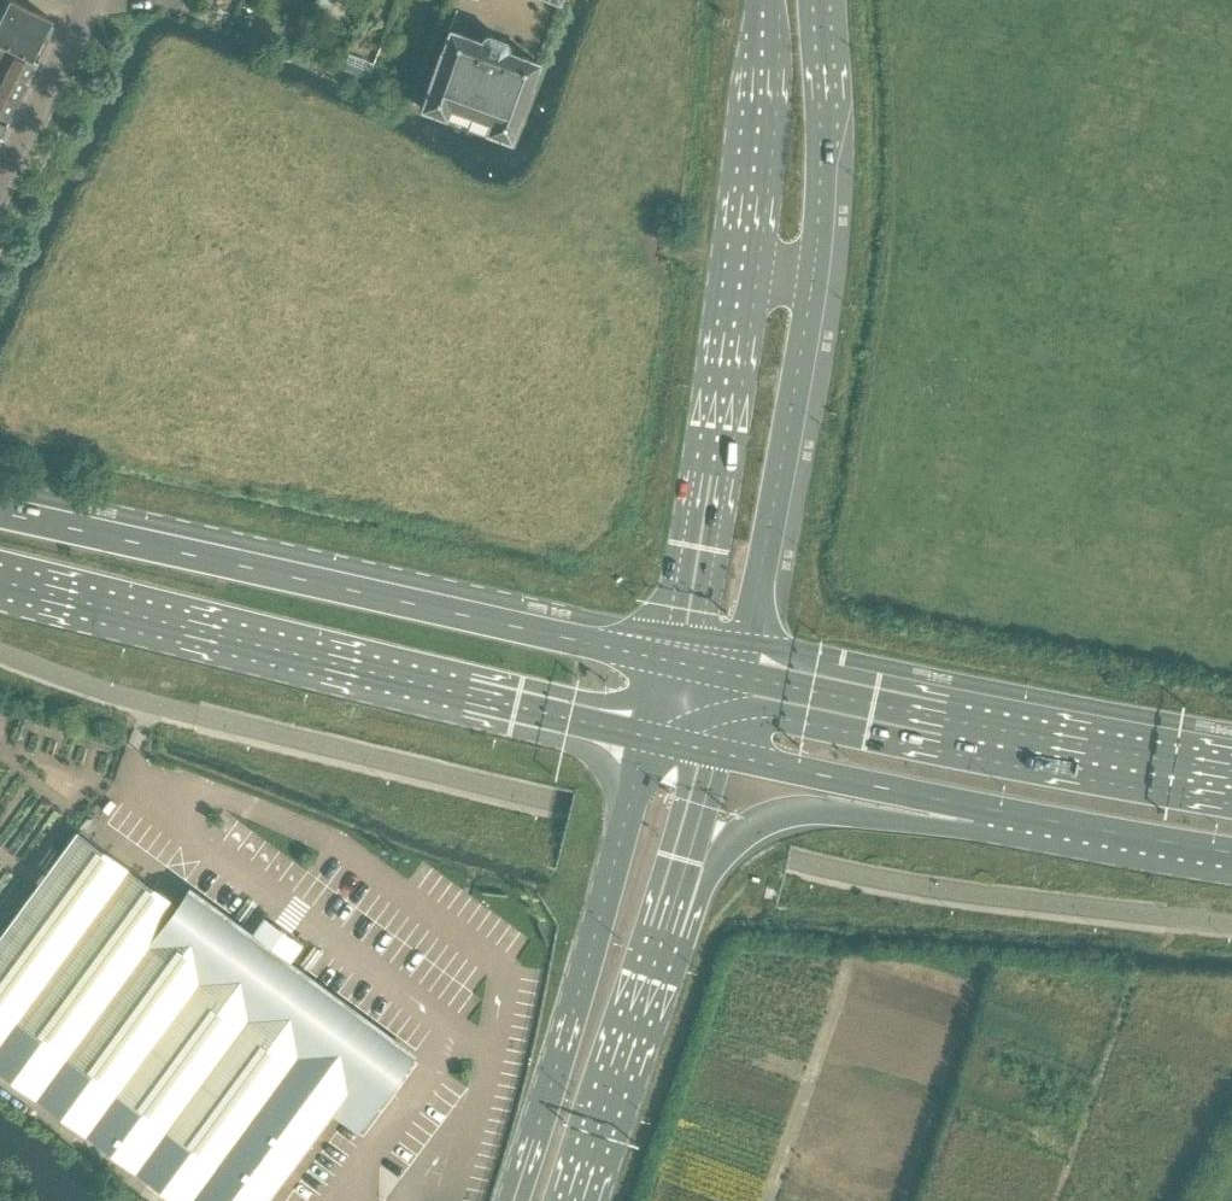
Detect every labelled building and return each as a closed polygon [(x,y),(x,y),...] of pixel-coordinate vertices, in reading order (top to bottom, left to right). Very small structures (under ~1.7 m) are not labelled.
[(2,71),(6,64),(13,51),(30,61),(31,61),(52,19),(14,0),(4,0),(0,8),(0,76),(2,71)] [(310,16),(319,19),(325,22),(332,4),(327,2),(328,0),(317,0),(310,16)] [(429,86),(421,108),(426,110),(436,113),(454,120),(500,136),(510,140),(518,118),(519,119),(532,84),(531,84),(539,62),(506,50),(507,45),(506,41),(487,35),(483,37),(482,41),(449,29),(441,51),(440,51),(427,86),(429,86)] [(13,51),(6,64),(2,71),(27,84),(37,64),(30,61),(13,51)] [(347,54),(341,69),(367,79),(373,64),(347,54)] [(0,76),(0,95),(17,103),(27,84),(2,71),(0,76)] [(7,123),(17,103),(0,95),(0,120),(7,123)] [(410,1058),(186,893),(177,907),(76,832),(25,798),(0,833),(0,1068),(181,1200),(268,1200),(335,1109),(360,1127),(410,1058)]
